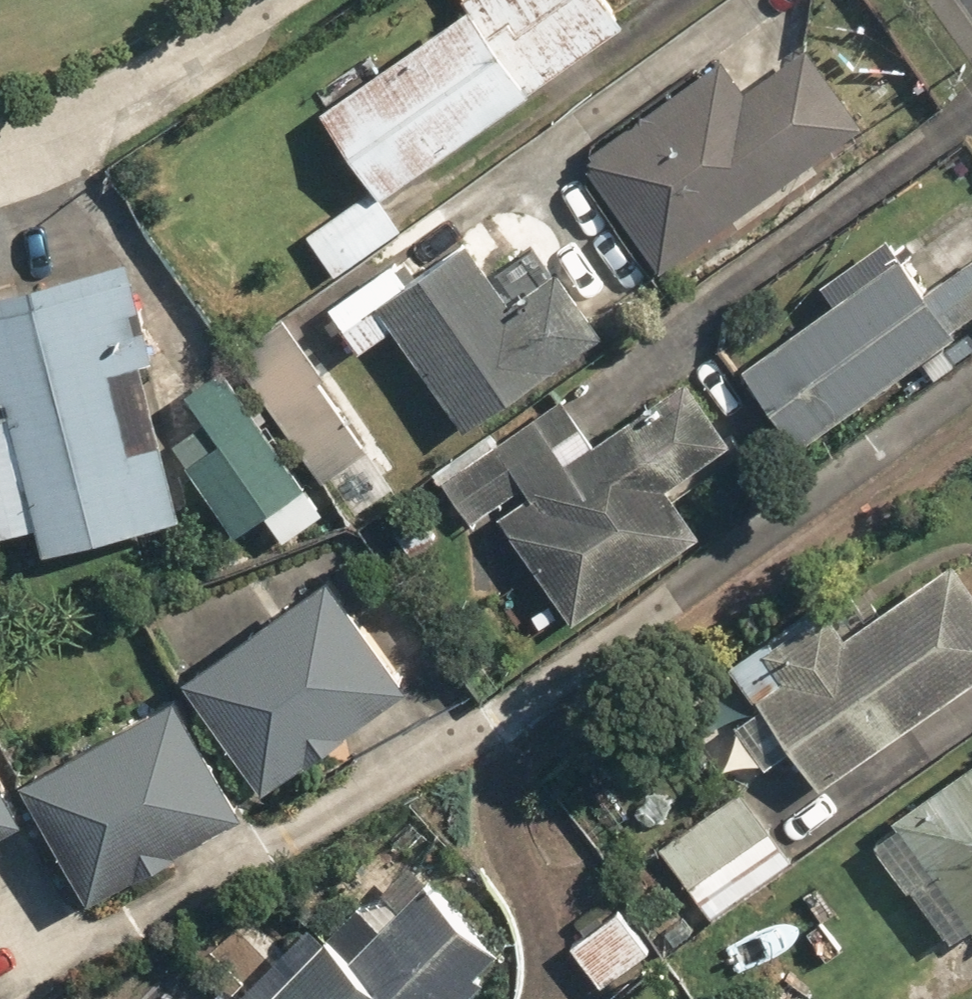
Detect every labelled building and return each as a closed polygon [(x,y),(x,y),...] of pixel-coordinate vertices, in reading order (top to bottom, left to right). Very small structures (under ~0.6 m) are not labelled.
[(333,105),(395,190),(631,17),(619,0),(476,0),(333,105)] [(871,121),(810,42),(752,86),(726,51),(584,159),(671,274),(871,121)] [(337,275),(409,221),(375,176),(303,230),(337,275)] [(365,350),(399,326),(475,432),(625,323),(581,262),(530,299),(482,232),(432,267),(418,247),(334,308),(365,350)] [(969,329),(911,248),(752,360),(811,442),(969,329)] [(0,290),(0,539),(46,530),(50,551),(190,524),(140,263),(0,290)] [(218,418),(182,443),(243,530),(320,475),(229,345),(187,374),(218,418)] [(741,445),(697,378),(604,439),(593,423),(568,439),(548,409),(445,476),(477,525),(496,512),(565,617),(707,523),(681,484),(741,445)] [(822,780),(971,676),(971,559),(967,551),(862,624),(842,594),(741,663),(766,698),(726,726),(758,773),(798,745),(822,780)] [(333,561),(194,672),(277,778),(417,667),(333,561)] [(188,679),(31,773),(102,891),(258,797),(188,679)] [(38,809),(0,747),(0,832),(38,809)] [(876,834),(951,933),(971,917),(971,760),(876,834)] [(798,857),(750,785),(669,840),(717,912),(798,857)] [(504,945),(425,873),(358,946),(333,924),(264,998),(455,998),(504,945)] [(623,900),(574,941),(606,980),(656,940),(623,900)]
